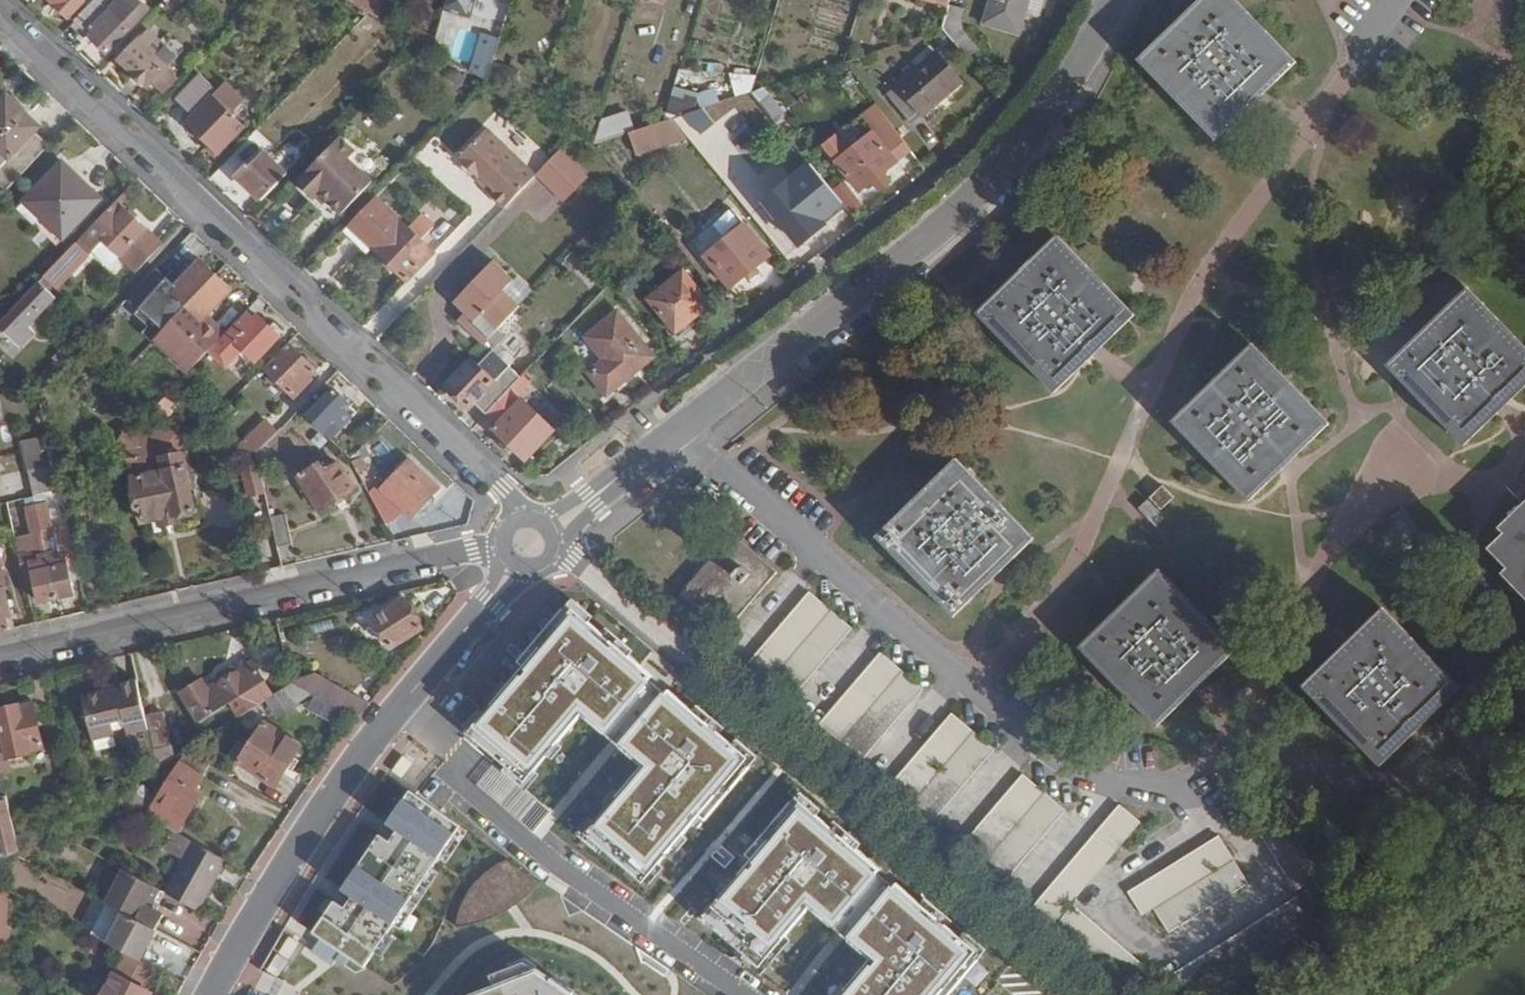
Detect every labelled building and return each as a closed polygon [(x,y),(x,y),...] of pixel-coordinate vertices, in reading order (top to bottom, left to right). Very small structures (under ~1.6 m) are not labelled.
[(67,17),(81,2),(79,0),(49,0),(67,17)] [(73,21),(86,33),(90,29),(97,34),(93,39),(107,52),(127,31),(121,23),(124,19),(109,3),(111,0),(93,0),(73,21)] [(370,16),(379,21),(386,0),(344,0),(370,16)] [(444,10),(467,17),(473,0),(447,0),(444,10)] [(1029,0),(992,0),(984,26),(1018,34),(1029,0)] [(1045,0),(1030,0),(1024,18),(1038,23),(1045,0)] [(1231,0),(1207,0),(1142,61),(1216,138),(1292,63),(1231,0)] [(942,30),(967,60),(978,51),(958,30),(963,12),(948,8),(942,30)] [(90,29),(86,33),(93,39),(97,34),(90,29)] [(173,56),(146,30),(117,59),(145,85),(173,56)] [(421,34),(417,43),(432,52),(435,41),(421,34)] [(471,74),(487,84),(500,39),(484,34),(471,74)] [(959,83),(935,56),(887,97),(909,121),(918,113),(923,116),(959,83)] [(204,73),(180,98),(193,110),(217,85),(204,73)] [(729,79),(735,97),(755,91),(749,73),(729,79)] [(241,101),(225,83),(187,122),(219,153),(243,127),(228,113),(241,101)] [(678,86),(670,112),(688,116),(725,103),(718,87),(703,94),(678,86)] [(761,104),(775,121),(783,114),(770,97),(761,104)] [(5,191),(48,145),(34,132),(39,127),(12,101),(2,111),(0,109),(0,186),(5,191)] [(881,105),(870,114),(904,159),(916,150),(881,105)] [(607,119),(600,144),(632,132),(631,127),(638,123),(633,112),(607,119)] [(675,116),(635,130),(642,152),(691,139),(675,116)] [(490,196),(504,210),(536,178),(536,177),(488,129),(461,158),(462,159),(461,162),(478,178),(480,176),(495,190),(491,194),(490,196)] [(903,161),(878,130),(855,148),(843,133),(826,146),(864,194),(876,184),(884,193),(899,181),(891,171),(903,161)] [(341,134),(296,180),(312,196),(318,190),(325,197),(340,212),(372,179),(349,156),(356,149),(341,134)] [(431,141),(418,155),(436,173),(450,159),(431,141)] [(236,178),(262,202),(287,177),(260,151),(236,178)] [(585,180),(558,155),(555,159),(581,184),(585,180)] [(581,184),(555,159),(536,177),(563,203),(581,184)] [(38,216),(62,240),(99,199),(61,164),(27,200),(41,213),(38,216)] [(495,190),(480,176),(478,178),(476,179),(491,194),(495,190)] [(834,213),(807,180),(769,210),(796,244),(834,213)] [(843,182),(832,191),(851,214),(862,205),(843,182)] [(318,190),(312,196),(319,203),(325,197),(318,190)] [(412,233),(376,198),(343,232),(366,255),(371,249),(408,284),(435,256),(422,244),(435,231),(424,221),(412,233)] [(56,246),(62,240),(38,216),(41,213),(27,200),(18,210),(56,246)] [(124,211),(114,203),(77,242),(88,253),(102,241),(135,274),(162,245),(126,210),(124,211)] [(769,256),(744,226),(706,257),(730,287),(769,256)] [(1129,316),(1058,242),(981,314),(1054,391),(1129,316)] [(76,267),(64,256),(44,276),(52,284),(57,289),(76,267)] [(170,323),(215,277),(200,262),(181,282),(175,288),(166,279),(163,282),(153,273),(128,299),(162,332),(170,323)] [(496,332),(519,308),(503,292),(513,280),(494,262),(456,303),(461,310),(458,315),(487,341),(496,332)] [(172,273),(166,279),(175,288),(181,282),(172,273)] [(708,305),(681,273),(647,299),(674,332),(708,305)] [(48,289),(52,284),(44,276),(40,281),(48,289)] [(229,290),(215,277),(170,323),(162,332),(154,340),(188,372),(222,337),(202,319),(229,290)] [(0,323),(0,329),(19,346),(32,334),(24,325),(54,294),(48,289),(40,281),(0,323)] [(1468,294),(1392,366),(1465,441),(1524,382),(1524,353),(1468,294)] [(255,320),(246,312),(226,333),(255,360),(279,337),(258,317),(255,320)] [(653,358),(618,315),(587,338),(605,361),(589,373),(606,395),(653,358)] [(513,348),(496,332),(487,341),(504,357),(513,348)] [(315,370),(287,344),(264,368),(296,397),(316,376),(313,372),(315,370)] [(1325,425),(1252,350),(1176,423),(1250,498),(1325,425)] [(473,405),(485,416),(506,395),(472,361),(447,387),(469,409),(473,405)] [(528,384),(521,378),(507,393),(515,399),(528,384)] [(307,416),(331,438),(351,416),(341,406),(345,401),(333,389),(307,416)] [(173,401),(167,394),(149,413),(155,416),(164,405),(166,408),(173,401)] [(341,406),(351,416),(355,411),(345,401),(341,406)] [(553,431),(521,402),(494,431),(525,460),(553,431)] [(187,420),(166,408),(164,405),(155,416),(184,427),(187,420)] [(271,417),(248,438),(259,450),(282,429),(271,417)] [(184,427),(193,431),(196,424),(187,420),(184,427)] [(116,449),(128,457),(131,476),(155,470),(155,458),(180,452),(176,428),(135,436),(127,430),(116,449)] [(25,442),(32,470),(51,465),(45,437),(25,442)] [(368,453),(362,447),(351,458),(354,463),(363,460),(368,453)] [(138,522),(189,511),(185,487),(188,486),(180,452),(155,458),(155,470),(131,476),(129,480),(126,483),(128,495),(130,494),(134,498),(138,522)] [(367,469),(363,460),(354,463),(359,474),(367,469)] [(372,499),(385,523),(395,520),(402,512),(410,517),(419,508),(429,498),(438,488),(409,461),(372,499)] [(355,488),(340,464),(328,472),(322,463),(301,477),(322,510),(355,488)] [(26,472),(31,498),(37,497),(49,494),(60,492),(54,465),(26,472)] [(1028,539),(955,465),(881,538),(954,612),(1028,539)] [(249,497),(264,494),(258,468),(243,471),(249,497)] [(1175,501),(1163,488),(1152,500),(1164,513),(1175,501)] [(56,525),(67,523),(60,492),(49,494),(55,521),(56,525)] [(66,567),(77,564),(71,540),(57,545),(53,531),(50,532),(48,523),(44,506),(39,507),(37,497),(31,498),(55,599),(72,595),(66,567)] [(39,603),(55,599),(31,498),(20,501),(22,513),(28,538),(14,541),(23,579),(32,577),(39,603)] [(429,498),(419,508),(426,512),(434,503),(429,498)] [(1168,522),(1148,503),(1140,512),(1158,532),(1168,522)] [(191,520),(189,511),(138,522),(140,531),(191,520)] [(7,517),(14,541),(28,538),(22,513),(7,517)] [(1490,552),(1509,572),(1505,576),(1520,592),(1524,587),(1524,588),(1524,513),(1503,534),(1506,537),(1490,552)] [(269,518),(276,547),(290,544),(284,515),(269,518)] [(57,545),(71,540),(67,523),(56,525),(55,521),(48,523),(50,532),(53,531),(57,545)] [(724,635),(776,573),(731,535),(672,606),(682,613),(690,605),(724,635)] [(14,629),(0,570),(0,633),(14,629)] [(1233,652),(1158,575),(1083,647),(1158,724),(1233,652)] [(829,612),(809,595),(748,666),(769,683),(790,702),(851,630),(829,612)] [(420,627),(404,601),(372,620),(389,647),(420,627)] [(643,876),(743,753),(570,611),(469,734),(524,779),(578,714),(635,761),(582,826),(643,876)] [(1380,761),(1455,688),(1382,613),(1307,686),(1380,761)] [(276,654),(273,640),(260,643),(263,657),(276,654)] [(901,672),(880,655),(820,726),(840,743),(862,762),(922,690),(901,672)] [(239,718),(273,697),(251,662),(236,671),(230,670),(218,677),(217,683),(230,704),(239,718)] [(312,697),(354,721),(368,704),(313,675),(290,685),(312,697)] [(144,716),(136,681),(117,685),(118,691),(103,695),(83,700),(92,736),(116,731),(125,728),(127,736),(148,731),(144,716)] [(230,704),(217,683),(206,690),(201,683),(180,696),(198,725),(230,704)] [(118,691),(117,685),(102,689),(103,695),(118,691)] [(302,711),(312,697),(290,685),(273,697),(239,718),(227,725),(232,730),(239,726),(241,728),(271,708),(277,717),(293,708),(291,704),(295,701),(302,711)] [(0,708),(0,773),(1,777),(11,774),(9,763),(6,756),(28,751),(28,750),(43,746),(32,703),(17,707),(15,704),(0,708)] [(158,770),(172,760),(162,711),(144,716),(148,731),(158,770)] [(972,734),(952,716),(891,786),(911,804),(972,734)] [(298,746),(263,723),(238,762),(273,786),(298,746)] [(116,731),(92,736),(94,742),(117,737),(116,731)] [(973,735),(914,806),(933,823),(993,752),(973,735)] [(29,758),(28,751),(6,756),(9,763),(29,758)] [(195,788),(208,764),(186,751),(174,759),(181,765),(157,800),(138,782),(135,783),(113,797),(174,833),(202,793),(195,788)] [(181,765),(174,759),(172,760),(158,770),(147,776),(138,782),(157,800),(181,765)] [(531,831),(546,815),(493,764),(477,780),(531,831)] [(19,852),(1,777),(0,773),(0,851),(1,856),(19,852)] [(962,847),(983,865),(1043,794),(1023,777),(962,847)] [(459,825),(409,792),(314,933),(364,967),(459,825)] [(984,866),(1005,884),(1065,812),(1045,795),(984,866)] [(796,796),(695,919),(755,967),(805,907),(867,958),(836,994),(948,994),(985,951),(796,796)] [(1033,909),(1053,925),(1140,825),(1119,808),(1033,909)] [(1318,879),(1276,811),(1255,825),(1295,892),(1318,879)] [(1219,838),(1127,894),(1139,915),(1232,860),(1219,838)] [(197,911),(226,861),(193,843),(165,893),(197,911)] [(539,882),(508,860),(491,867),(473,882),(460,903),(456,924),(474,923),(499,914),(521,900),(539,882)] [(1246,884),(1233,863),(1156,911),(1168,933),(1246,884)] [(108,945),(124,953),(139,961),(164,915),(146,905),(155,887),(124,870),(107,902),(125,912),(108,945)] [(1169,994),(1190,994),(1311,920),(1297,899),(1161,983),(1169,994)] [(1136,994),(1137,994),(1154,975),(1075,907),(1057,927),(1136,994)] [(155,970),(139,961),(124,953),(104,994),(150,994),(143,991),(155,970)] [(499,992),(490,994),(572,994),(521,962),(491,974),(499,992)]
